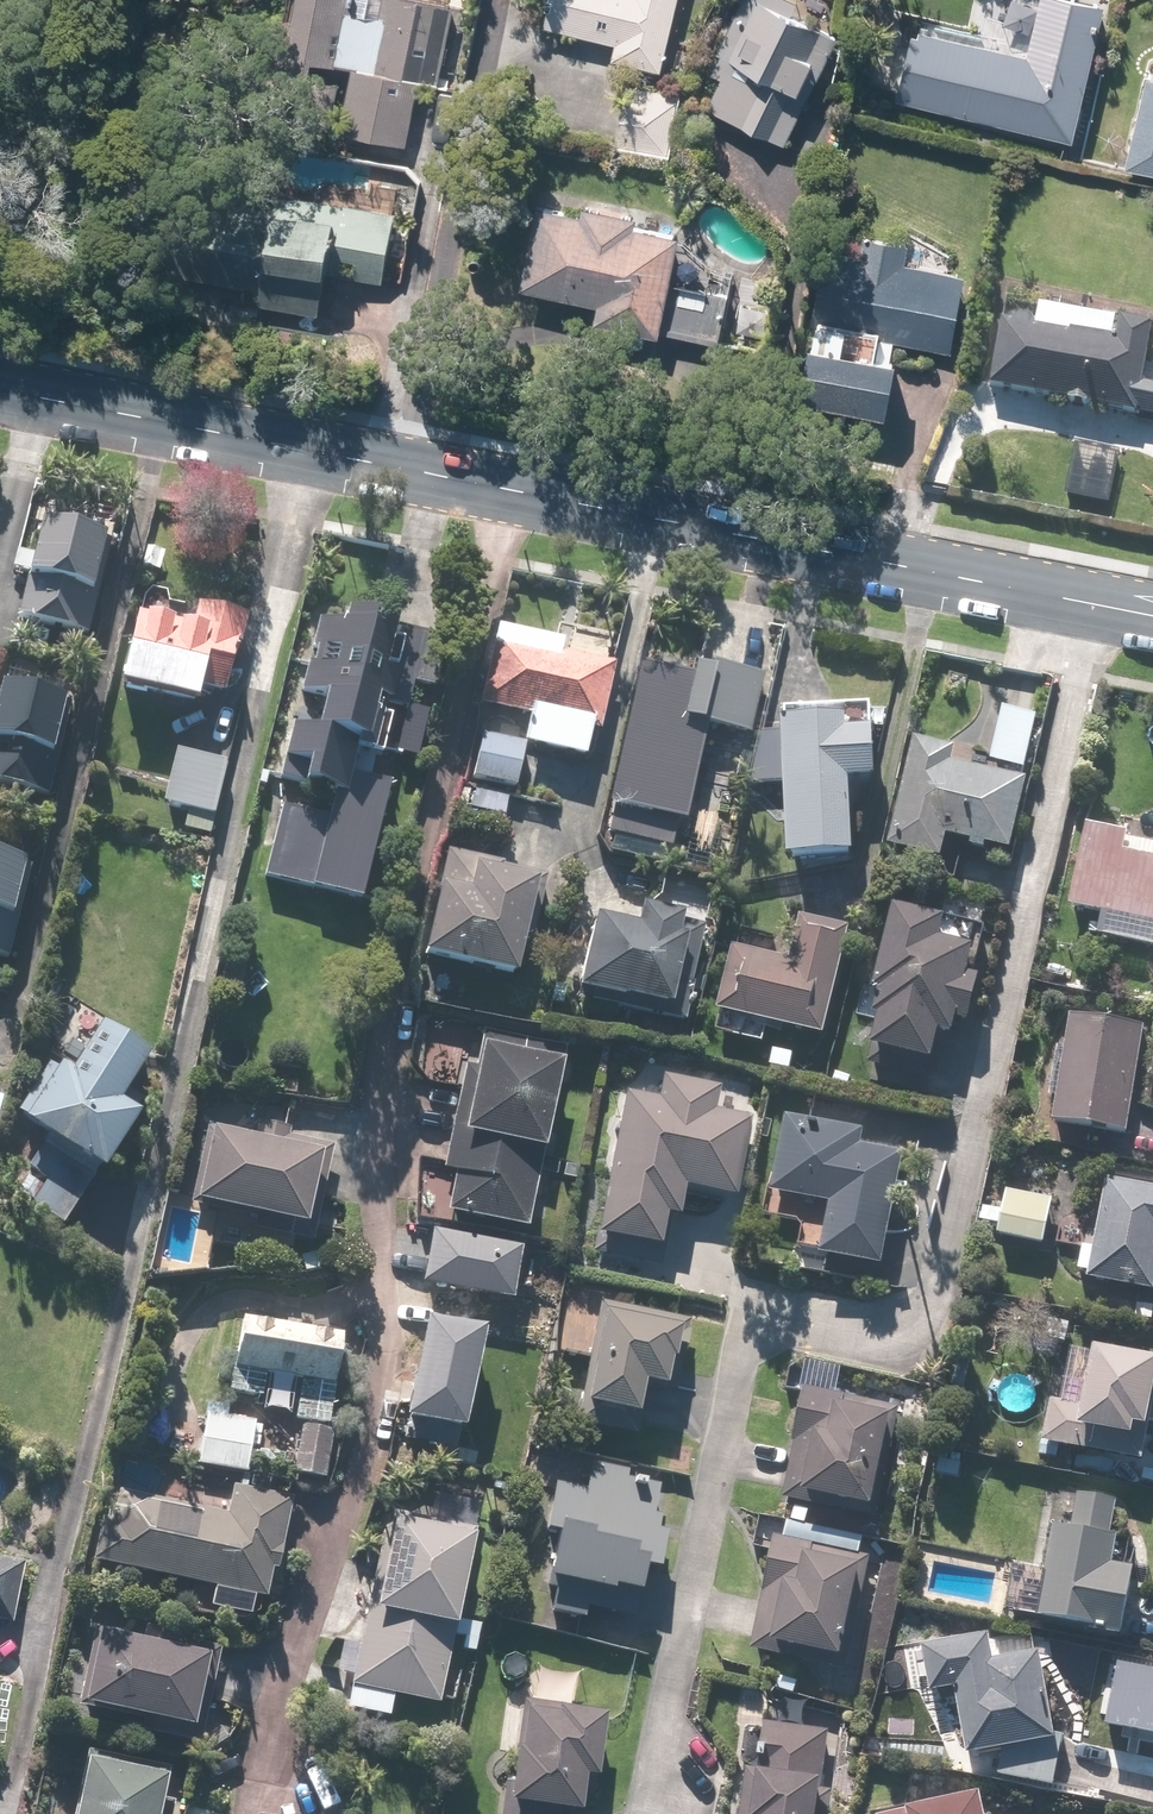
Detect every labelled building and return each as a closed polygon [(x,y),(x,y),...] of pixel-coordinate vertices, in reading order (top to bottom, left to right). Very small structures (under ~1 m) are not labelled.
[(431,0),(297,0),(286,55),(353,68),(341,133),(407,146),(419,81),(436,84),(452,4),(431,0)] [(542,29),(614,47),(610,60),(660,73),(678,0),(549,0),(542,29)] [(789,17),(796,5),(785,0),(755,0),(752,6),(755,7),(704,108),(782,148),(836,41),(789,17)] [(1074,0),(1040,0),(1026,58),(920,32),(918,41),(892,34),(876,96),(1071,144),(1105,8),(1074,0)] [(1146,77),(1124,168),(1152,175),(1152,78),(1146,77)] [(668,156),(677,97),(624,90),(615,148),(668,156)] [(392,212),(276,194),(274,210),(194,197),(181,275),(261,288),(259,306),(318,316),(324,276),(380,285),(392,212)] [(704,290),(708,265),(690,246),(676,243),(678,233),(634,225),(635,216),(581,206),(580,216),(532,207),(518,287),(561,295),(560,301),(600,309),(597,326),(659,337),(717,347),(726,294),(704,290)] [(899,341),(948,351),(964,277),(827,247),(811,321),(815,322),(797,402),(881,421),(899,341)] [(988,386),(1136,417),(1137,409),(1152,413),(1152,359),(1148,358),(1152,334),(1152,332),(1005,301),(988,386)] [(107,541),(35,526),(16,624),(88,639),(107,541)] [(245,619),(192,605),(185,630),(132,616),(112,690),(186,710),(191,691),(223,700),(245,619)] [(372,720),(366,719),(369,705),(383,708),(390,680),(376,676),(387,630),(320,614),(300,695),(319,699),(311,735),(293,730),(280,783),(334,796),(328,821),(277,809),(260,881),(357,905),(387,785),(347,776),(352,758),(362,760),(372,720)] [(609,667),(556,658),(560,637),(493,625),(478,710),(527,718),(521,751),(582,761),(588,725),(599,727),(609,667)] [(704,676),(631,662),(603,812),(609,813),(604,837),(608,837),(604,857),(658,868),(661,852),(665,852),(670,827),(679,829),(698,730),(744,738),(756,677),(706,668),(704,676)] [(46,801),(53,770),(46,768),(61,704),(0,690),(0,790),(46,801)] [(755,780),(779,780),(782,863),(848,861),(845,785),(870,784),(868,707),(778,710),(779,733),(753,734),(755,780)] [(1035,718),(999,711),(990,763),(1025,769),(1035,718)] [(521,744),(481,735),(471,777),(511,787),(521,744)] [(953,750),(912,740),(887,850),(937,861),(942,838),(1008,853),(1022,789),(983,780),(985,774),(949,766),(953,750)] [(159,807),(185,814),(180,832),(206,839),(224,764),(172,752),(159,807)] [(1123,837),(1084,829),(1068,909),(1152,926),(1152,864),(1118,857),(1123,837)] [(535,876),(445,852),(416,959),(507,983),(535,876)] [(17,863),(0,859),(0,956),(8,958),(15,924),(5,922),(17,863)] [(941,919),(891,911),(869,1052),(932,1062),(936,1037),(952,1039),(954,1024),(968,1026),(975,980),(967,979),(971,952),(937,947),(941,919)] [(631,928),(588,921),(574,996),(664,1012),(677,943),(668,942),(672,918),(634,912),(631,928)] [(820,1038),(844,928),(797,918),(787,962),(729,949),(714,1015),(820,1038)] [(1051,1125),(1063,1126),(1060,1147),(1086,1151),(1088,1130),(1125,1135),(1140,1029),(1066,1019),(1051,1125)] [(133,1115),(114,1103),(144,1054),(98,1026),(66,1079),(46,1066),(16,1115),(21,1118),(17,1125),(46,1143),(14,1194),(66,1226),(133,1115)] [(566,1050),(477,1030),(444,1172),(454,1175),(445,1213),(524,1231),(566,1050)] [(657,1100),(623,1093),(590,1257),(653,1269),(663,1219),(672,1220),(678,1190),(731,1201),(748,1117),(712,1110),(717,1088),(662,1077),(657,1100)] [(860,1133),(784,1116),(760,1218),(801,1227),(796,1248),(818,1253),(817,1259),(876,1273),(902,1159),(856,1149),(860,1133)] [(204,1134),(187,1203),(296,1229),(312,1160),(204,1134)] [(1087,1276),(1086,1283),(1152,1294),(1152,1190),(1102,1182),(1094,1233),(1086,1231),(1084,1249),(1080,1248),(1076,1275),(1087,1276)] [(1004,1191),(1001,1211),(981,1208),(979,1220),(991,1222),(990,1230),(998,1231),(997,1238),(1043,1245),(1050,1197),(1004,1191)] [(519,1249),(430,1231),(417,1290),(507,1309),(519,1249)] [(688,1323),(596,1305),(572,1429),(627,1439),(638,1387),(659,1391),(665,1361),(669,1362),(673,1339),(685,1341),(688,1323)] [(291,1476),(321,1479),(335,1335),(238,1325),(231,1395),(258,1398),(260,1375),(297,1379),(292,1426),(296,1426),(291,1476)] [(475,1344),(416,1333),(395,1444),(455,1455),(475,1344)] [(1087,1351),(1083,1381),(1054,1377),(1044,1450),(1139,1463),(1147,1406),(1152,1407),(1152,1360),(1087,1351)] [(895,1410),(801,1391),(779,1505),(872,1523),(895,1410)] [(245,1475),(252,1421),(203,1415),(196,1469),(245,1475)] [(115,1523),(97,1519),(88,1560),(212,1588),(208,1606),(245,1614),(249,1596),(261,1599),(268,1567),(275,1569),(290,1501),(194,1479),(188,1508),(142,1498),(138,1516),(118,1512),(115,1523)] [(652,1499),(549,1483),(541,1533),(548,1534),(534,1618),(577,1625),(579,1612),(629,1620),(638,1565),(656,1568),(662,1535),(651,1533),(653,1520),(648,1519),(652,1499)] [(1136,1582),(1126,1580),(1128,1571),(1108,1567),(1113,1539),(1107,1538),(1113,1501),(1055,1491),(1034,1619),(1118,1633),(1123,1603),(1133,1605),(1136,1582)] [(461,1671),(444,1668),(450,1638),(459,1640),(456,1652),(471,1655),(478,1625),(451,1619),(468,1539),(387,1522),(346,1720),(454,1742),(461,1711),(453,1709),(461,1671)] [(868,1557),(772,1537),(748,1653),(836,1672),(857,1573),(865,1575),(868,1557)] [(8,1625),(21,1566),(0,1562),(0,1624),(8,1625)] [(90,1635),(75,1707),(189,1732),(204,1660),(90,1635)] [(962,1754),(993,1752),(995,1780),(1056,1787),(1059,1740),(1051,1741),(1044,1654),(989,1658),(988,1638),(923,1647),(926,1690),(956,1688),(962,1754)] [(1119,1658),(1108,1720),(1152,1728),(1152,1664),(1119,1658)] [(800,1729),(803,1703),(773,1700),(771,1722),(765,1722),(762,1751),(778,1753),(776,1768),(761,1766),(760,1772),(742,1770),(737,1813),(815,1813),(824,1732),(800,1729)] [(519,1701),(517,1753),(501,1752),(498,1813),(576,1813),(577,1780),(595,1781),(597,1719),(560,1717),(561,1704),(519,1701)] [(83,1762),(71,1813),(157,1813),(164,1781),(83,1762)] [(980,1796),(878,1813),(983,1813),(980,1796)]
